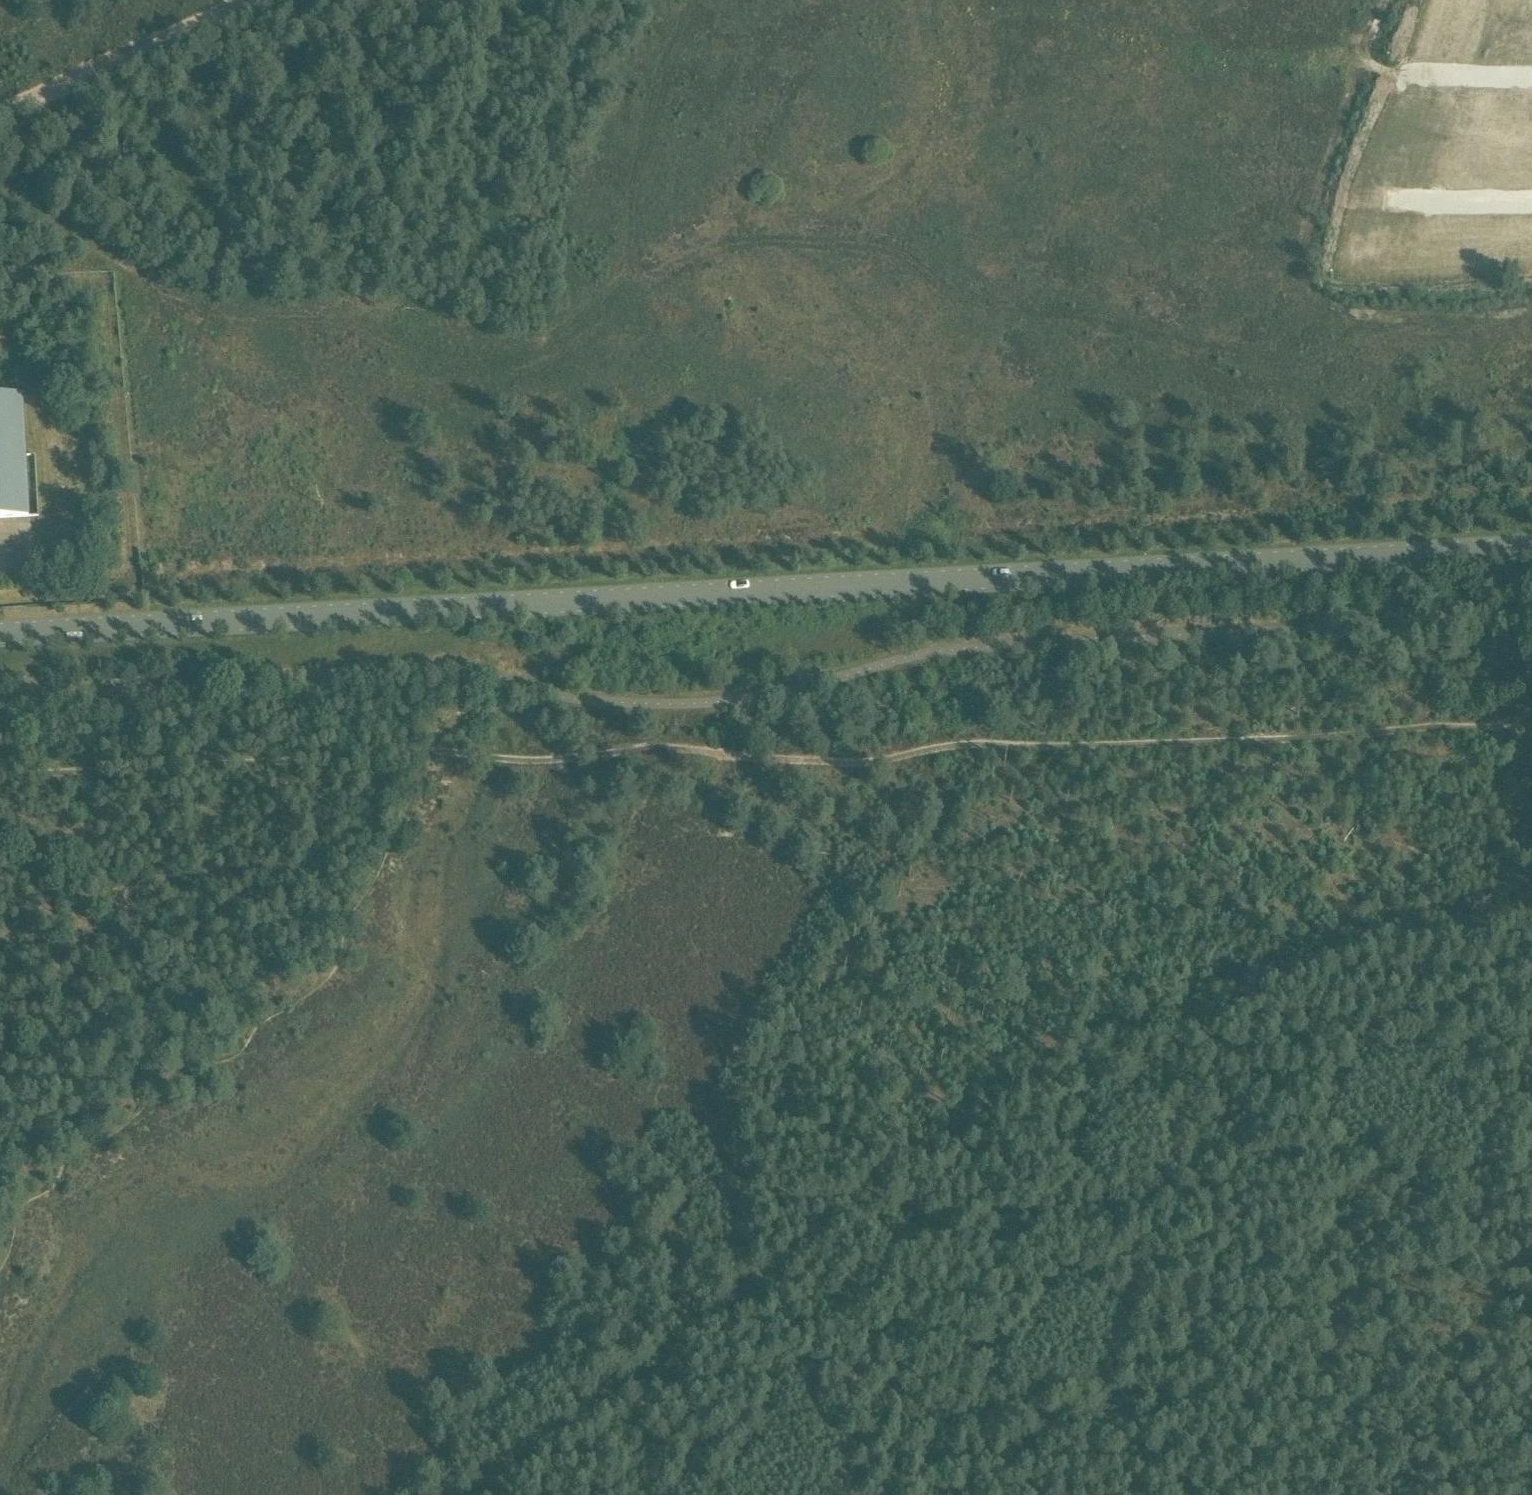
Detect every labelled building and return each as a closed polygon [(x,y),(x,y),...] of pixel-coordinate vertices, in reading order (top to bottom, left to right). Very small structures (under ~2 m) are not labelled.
[(29,516),(23,392),(0,393),(0,518),(29,516)]
